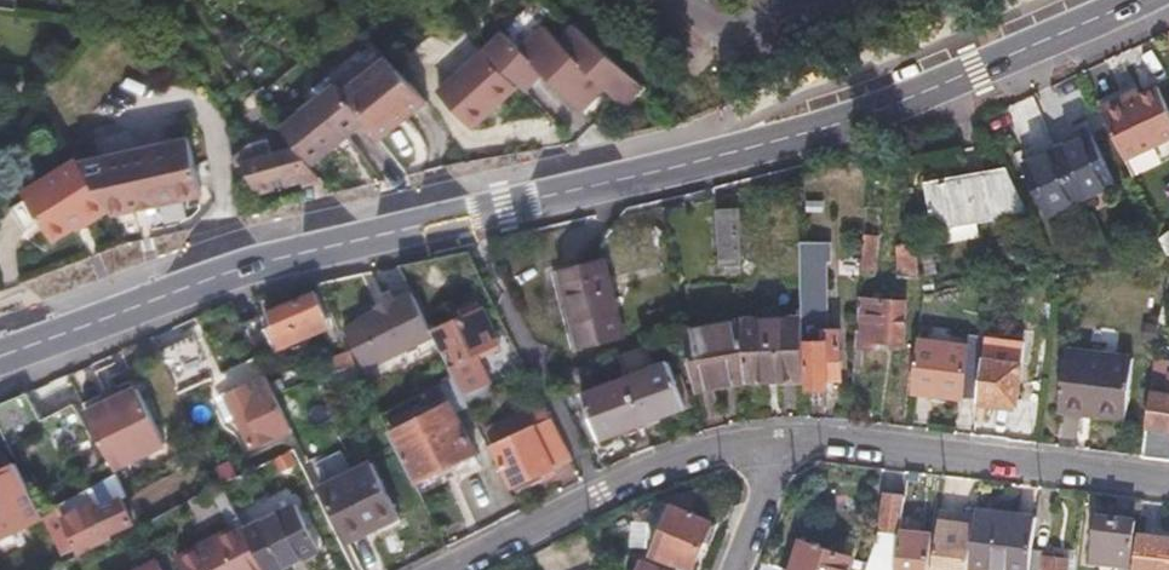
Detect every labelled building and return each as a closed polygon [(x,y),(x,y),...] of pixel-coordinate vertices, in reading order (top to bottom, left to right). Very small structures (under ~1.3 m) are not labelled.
[(541,76),(577,111),(597,91),(611,105),(636,80),(571,20),(550,42),(538,31),(517,52),(499,34),(481,51),(484,53),(518,87),(524,93),(541,76)] [(518,87),(484,53),(441,96),(475,130),(518,87)] [(365,124),(382,145),(428,105),(386,60),(342,97),(365,124)] [(365,124),(342,97),(333,85),(279,130),(282,133),(298,152),(310,168),(365,124)] [(1131,176),(1168,158),(1168,117),(1157,91),(1137,101),(1103,117),(1131,176)] [(1100,110),(1103,117),(1137,101),(1134,94),(1100,110)] [(282,133),(279,130),(260,105),(252,111),(274,139),(282,133)] [(1048,217),(1118,182),(1093,133),(1024,167),(1048,217)] [(109,212),(112,218),(200,199),(189,137),(79,164),(109,212)] [(243,167),(258,192),(311,178),(306,171),(310,168),(298,152),(243,167)] [(109,212),(79,164),(77,160),(23,193),(26,200),(39,221),(51,240),(73,226),(88,217),(92,223),(109,212)] [(1027,213),(1008,173),(929,189),(937,232),(1027,213)] [(24,231),(39,221),(26,200),(11,209),(24,231)] [(77,232),(92,223),(88,217),(73,226),(77,232)] [(748,277),(746,234),(731,235),(732,277),(748,277)] [(865,241),(862,280),(874,281),(878,242),(865,241)] [(806,382),(806,391),(830,391),(830,381),(845,381),(844,343),(829,343),(828,295),(832,295),(832,243),(803,243),(804,294),(805,314),(806,382)] [(925,278),(919,247),(897,251),(903,282),(925,278)] [(938,253),(923,256),(927,277),(942,275),(938,253)] [(593,269),(609,344),(624,341),(609,266),(593,269)] [(609,344),(593,269),(565,275),(579,349),(609,344)] [(273,337),(322,316),(311,292),(266,311),(271,323),(267,325),(273,337)] [(357,319),(358,322),(337,333),(356,371),(377,360),(376,357),(428,332),(408,293),(357,319)] [(458,382),(483,374),(465,335),(488,324),(474,294),(426,317),(439,343),(435,345),(449,372),(453,370),(458,382)] [(859,304),(854,371),(862,371),(863,352),(877,353),(878,347),(907,349),(910,309),(859,304)] [(806,382),(805,314),(749,315),(749,323),(751,383),(806,382)] [(240,324),(252,348),(270,338),(259,315),(240,324)] [(317,366),(343,354),(333,335),(337,333),(328,316),(317,321),(329,345),(311,354),(317,366)] [(689,331),(700,390),(751,383),(749,323),(689,331)] [(1158,332),(1159,327),(1147,325),(1145,342),(1156,344),(1158,332)] [(1160,327),(1158,346),(1168,347),(1168,330),(1160,327)] [(196,335),(160,351),(176,385),(211,368),(196,335)] [(987,352),(980,399),(1018,403),(1026,344),(989,339),(987,352)] [(921,344),(914,394),(965,401),(972,350),(921,344)] [(449,372),(435,345),(412,356),(426,384),(449,372)] [(980,403),(980,399),(987,352),(972,350),(965,401),(980,403)] [(1084,406),(1125,411),(1132,360),(1067,351),(1059,411),(1082,414),(1084,406)] [(343,354),(317,366),(327,386),(353,374),(343,354)] [(634,377),(646,421),(691,409),(679,365),(634,377)] [(646,421),(634,377),(589,389),(601,433),(646,421)] [(292,428),(271,387),(260,392),(255,382),(227,395),(252,448),(292,428)] [(1168,458),(1168,392),(1150,390),(1142,455),(1168,458)] [(0,404),(0,425),(10,445),(12,450),(47,430),(26,393),(0,404)] [(102,400),(107,409),(119,403),(115,393),(102,400)] [(85,420),(113,475),(164,450),(135,395),(119,403),(107,409),(85,420)] [(384,428),(408,476),(469,445),(445,397),(384,428)] [(567,458),(539,401),(503,419),(505,424),(478,437),(504,489),(567,458)] [(1124,420),(1125,411),(1084,406),(1082,414),(1124,420)] [(12,450),(10,445),(0,450),(0,517),(0,518),(36,499),(12,450)] [(315,475),(339,523),(362,512),(366,521),(391,508),(363,451),(315,475)] [(220,483),(236,475),(229,463),(214,471),(218,479),(220,483)] [(698,562),(716,519),(694,511),(706,483),(681,492),(677,503),(659,546),(698,562)] [(905,486),(887,484),(882,528),(867,569),(894,569),(900,526),(905,486)] [(264,569),(266,569),(315,545),(289,494),(238,519),(264,569)] [(66,561),(81,554),(77,547),(128,523),(117,500),(94,512),(90,505),(64,517),(61,511),(45,518),(66,561)] [(1029,569),(1032,545),(1036,510),(979,503),(978,509),(977,519),(971,563),(1029,569)] [(962,507),(943,504),(934,569),(970,569),(971,563),(977,519),(961,516),(962,507)] [(977,519),(978,509),(962,507),(961,516),(977,519)] [(339,523),(343,532),(366,521),(362,512),(339,523)] [(1138,517),(1100,513),(1094,557),(1132,561),(1138,517)] [(238,519),(236,514),(171,547),(183,569),(264,569),(238,519)] [(894,569),(926,569),(931,530),(900,526),(894,569)] [(1139,526),(1134,569),(1168,569),(1168,529),(1139,526)] [(790,569),(851,569),(858,554),(805,533),(790,569)] [(1029,569),(1065,569),(1067,554),(1045,552),(1045,547),(1032,545),(1029,569)] [(156,559),(133,569),(161,569),(156,559)]
